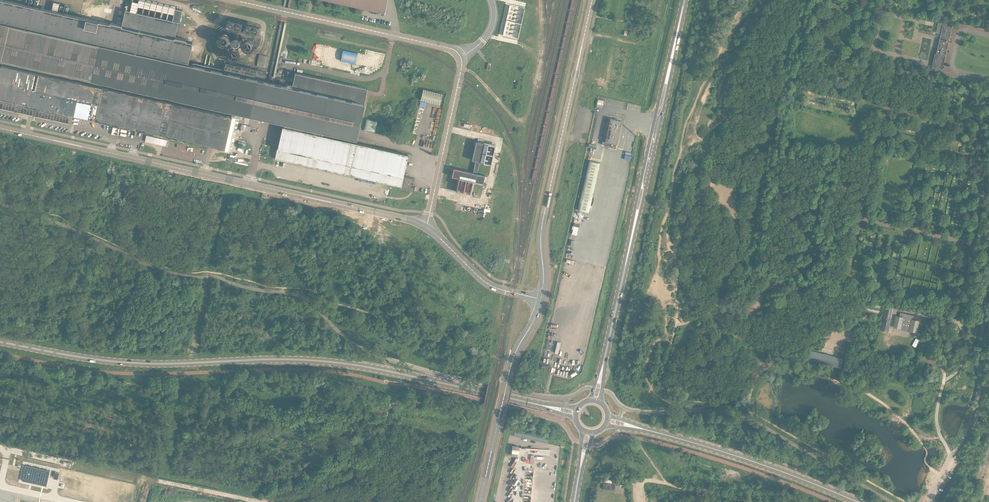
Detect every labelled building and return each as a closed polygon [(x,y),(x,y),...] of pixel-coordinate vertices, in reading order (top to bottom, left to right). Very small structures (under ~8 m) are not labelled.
[(2,62),(2,64),(1,68),(0,70),(0,71),(0,97),(27,103),(30,104),(35,105),(79,114),(80,115),(82,115),(209,143),(213,144),(220,146),(222,146),(225,147),(227,138),(228,134),(229,127),(231,120),(232,115),(231,115),(233,110),(268,118),(275,119),(279,120),(281,121),(286,122),(284,127),(283,127),(282,131),(278,149),(277,148),(275,158),(276,159),(281,160),(401,187),(400,188),(410,191),(411,186),(412,184),(413,179),(403,177),(403,175),(404,171),(404,170),(407,162),(407,161),(407,159),(408,155),(402,153),(325,136),(326,131),(356,137),(357,134),(358,130),(364,100),(365,97),(366,94),(367,90),(367,88),(295,72),(292,87),(287,86),(288,81),(286,81),(286,80),(276,77),(275,83),(268,81),(264,81),(266,71),(225,62),(223,71),(214,69),(208,68),(200,66),(188,64),(193,42),(186,41),(186,39),(182,38),(175,36),(176,31),(177,27),(178,22),(130,11),(125,10),(124,14),(122,25),(115,23),(110,22),(110,24),(106,23),(104,22),(51,10),(48,10),(40,8),(4,0),(0,0),(0,62),(2,62)] [(86,17),(104,21),(105,15),(102,14),(104,8),(84,4),(82,15),(86,15),(86,17)] [(948,43),(949,41),(952,26),(947,25),(948,22),(939,20),(936,32),(941,33),(939,41),(948,43)] [(231,38),(230,37),(230,36),(230,35),(228,33),(227,32),(226,32),(225,31),(223,31),(222,32),(221,32),(220,33),(219,33),(218,34),(218,35),(217,37),(217,38),(217,40),(218,41),(218,42),(219,43),(221,44),(223,45),(224,45),(225,45),(226,44),(228,44),(229,43),(229,42),(230,41),(231,38)] [(241,41),(241,40),(240,39),(240,38),(239,37),(238,36),(237,36),(236,36),(235,36),(234,36),(232,37),(232,38),(231,39),(231,41),(231,43),(232,44),(234,45),(235,46),(236,46),(238,46),(239,45),(240,43),(241,42),(241,41)] [(254,44),(254,43),(254,42),(253,40),(252,39),(251,38),(250,38),(249,38),(248,38),(247,38),(246,38),(244,39),(243,40),(242,42),(242,43),(242,44),(242,45),(242,46),(243,47),(244,48),(244,49),(246,50),(248,50),(250,50),(251,49),(252,48),(253,47),(254,46),(254,45),(254,44)] [(240,53),(239,51),(239,50),(238,49),(238,48),(236,47),(234,46),(233,46),(231,46),(230,47),(229,47),(228,48),(228,49),(227,50),(227,52),(227,53),(227,54),(227,55),(229,57),(230,58),(231,59),(232,59),(233,59),(234,59),(235,59),(237,58),(238,57),(239,55),(239,54),(240,53)] [(938,48),(936,54),(935,53),(930,73),(941,75),(942,69),(947,50),(938,48)] [(341,60),(355,64),(358,53),(343,49),(341,60)] [(323,65),(329,66),(332,51),(326,50),(323,65)] [(259,54),(256,66),(265,68),(267,56),(259,54)] [(354,74),(355,68),(344,65),(343,71),(354,74)] [(440,105),(442,94),(423,89),(420,100),(440,105)] [(68,124),(70,118),(0,102),(0,108),(68,124)] [(364,128),(375,131),(378,121),(366,118),(364,128)] [(615,144),(616,144),(621,121),(610,118),(605,138),(606,138),(605,146),(614,148),(615,144)] [(146,135),(145,141),(157,144),(157,141),(158,138),(146,135)] [(592,148),(601,150),(602,141),(597,139),(596,142),(593,142),(592,148)] [(453,169),(452,176),(459,178),(475,181),(478,182),(479,182),(479,184),(482,185),(483,183),(483,182),(484,176),(485,175),(477,173),(479,166),(480,161),(482,152),(484,143),(483,142),(477,141),(476,141),(474,141),(473,145),(474,145),(475,145),(472,160),(473,160),(475,160),(473,172),(454,168),(453,169)] [(197,146),(196,151),(204,154),(206,148),(197,146)] [(599,163),(589,160),(582,190),(593,192),(599,163)] [(807,295),(809,287),(795,282),(793,290),(803,293),(803,294),(807,295)] [(869,300),(867,307),(879,310),(881,302),(869,300)] [(791,305),(802,311),(805,307),(793,301),(791,305)] [(892,313),(894,304),(887,302),(882,321),(890,323),(892,313)] [(757,319),(766,316),(765,311),(755,314),(757,319)] [(916,316),(900,312),(899,316),(896,315),(893,327),(897,328),(901,329),(901,328),(909,330),(917,332),(919,320),(915,319),(916,316)] [(881,330),(888,331),(890,323),(882,321),(881,330)] [(815,351),(810,350),(807,360),(841,368),(843,358),(815,351)] [(533,454),(548,456),(549,453),(549,450),(534,448),(518,447),(518,446),(512,445),(512,449),(511,452),(511,455),(517,456),(514,460),(516,462),(514,466),(516,468),(513,472),(515,474),(512,478),(515,480),(512,484),(514,486),(511,490),(514,492),(511,496),(513,498),(513,501),(523,501),(526,469),(532,469),(533,454)] [(24,472),(22,480),(30,482),(30,480),(32,481),(32,482),(35,483),(36,483),(38,484),(40,484),(44,485),(46,486),(50,471),(48,470),(46,470),(43,469),(42,469),(39,468),(38,468),(31,466),(30,466),(25,465),(25,468),(24,472)] [(72,497),(75,477),(67,476),(64,495),(72,497)] [(614,490),(616,482),(612,481),(611,483),(604,481),(603,488),(614,490)]
